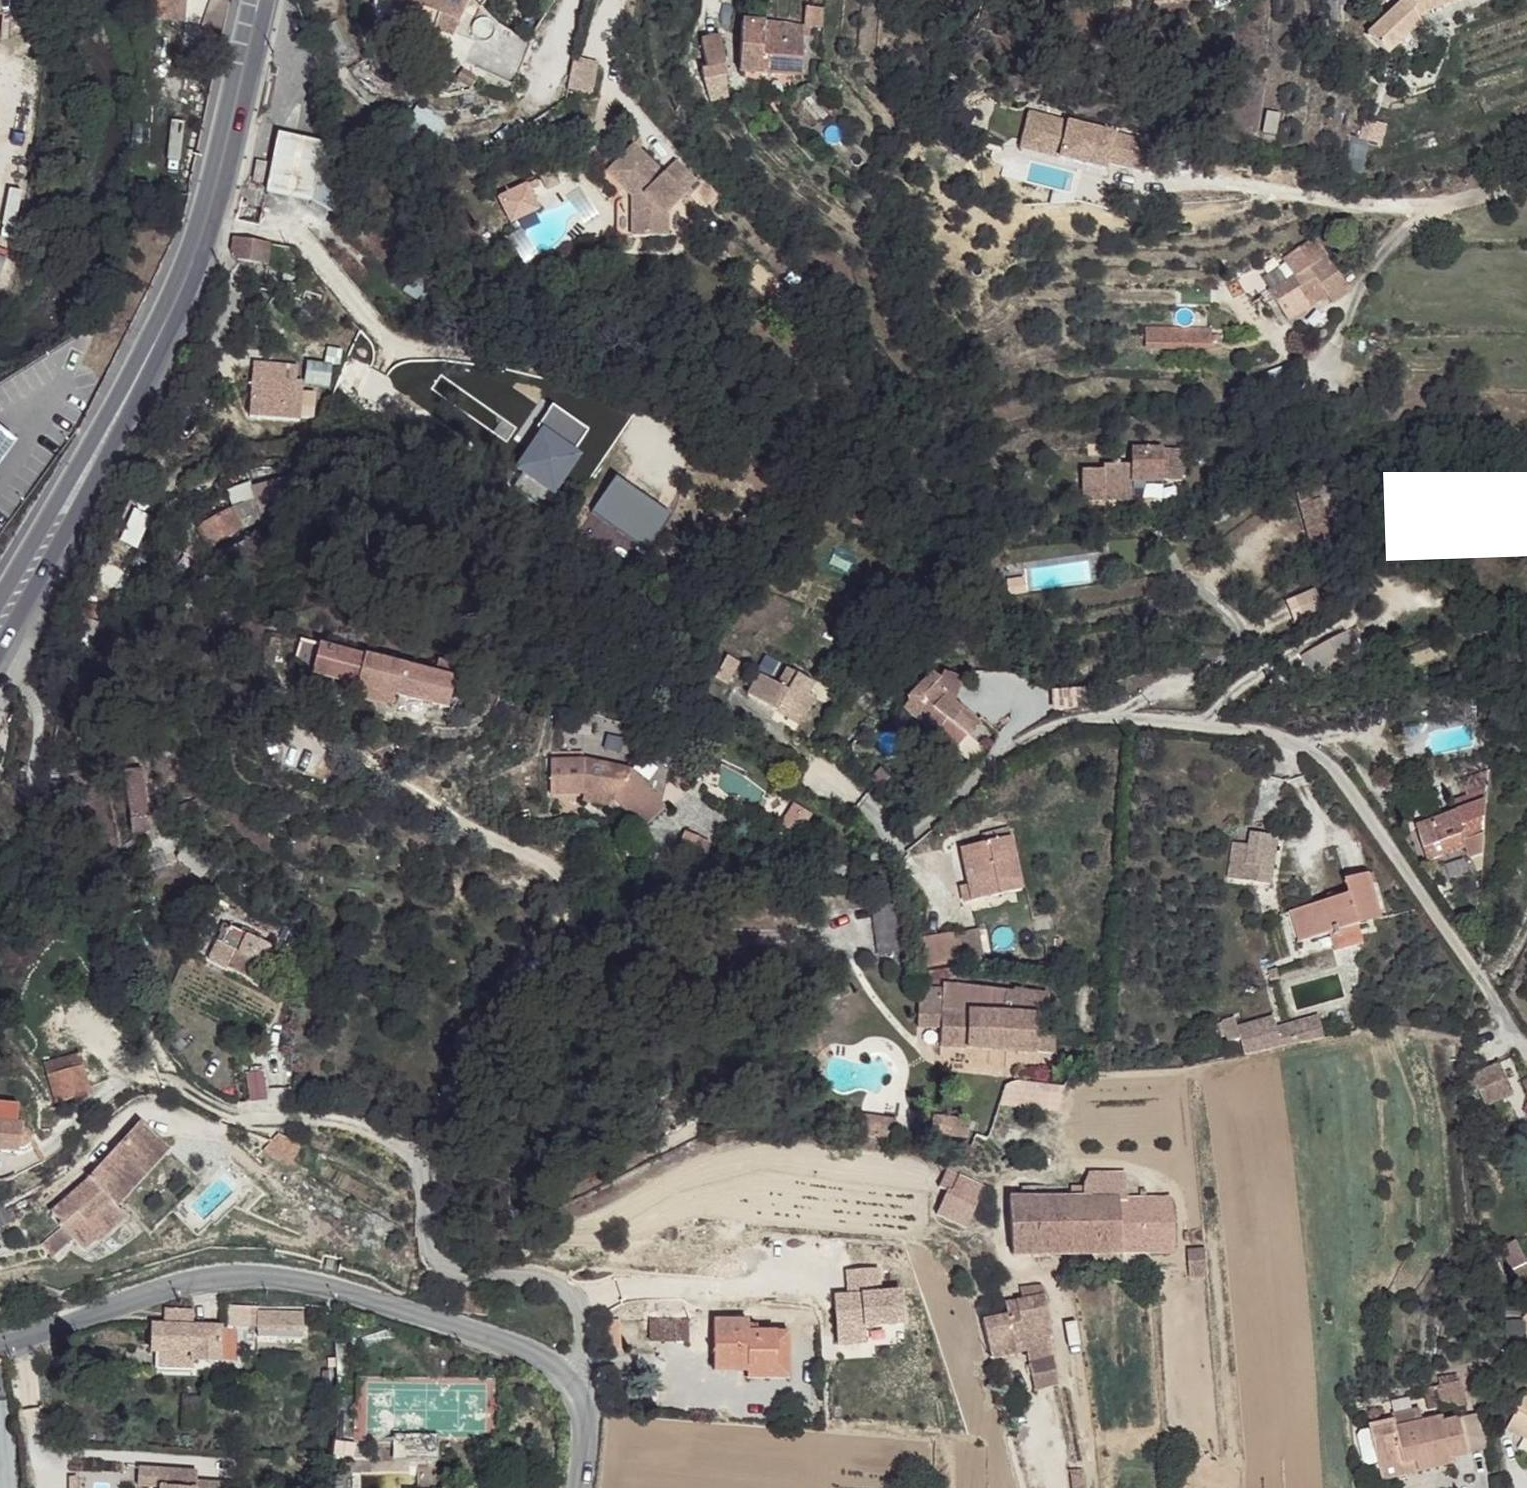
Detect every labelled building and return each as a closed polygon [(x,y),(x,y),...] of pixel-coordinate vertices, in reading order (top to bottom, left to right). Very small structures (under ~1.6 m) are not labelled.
[(147,21),(167,23),(170,0),(149,0),(147,21)] [(396,4),(457,24),(465,0),(397,0),(396,4)] [(1415,0),(1407,0),(1372,35),(1393,56),(1444,6),(1422,14),(1415,0)] [(1422,14),(1444,6),(1456,0),(1415,0),(1422,14)] [(457,24),(396,4),(391,19),(452,39),(457,24)] [(823,8),(805,7),(803,25),(810,27),(821,27),(823,8)] [(750,22),(742,22),(738,73),(798,78),(802,39),(803,25),(763,22),(763,16),(751,15),(750,22)] [(518,36),(505,32),(486,97),(500,101),(518,36)] [(716,39),(701,42),(705,71),(700,71),(703,86),(726,80),(716,39)] [(571,58),(566,90),(592,94),(597,62),(571,58)] [(474,83),(461,72),(455,81),(468,91),(474,83)] [(1381,145),(1384,122),(1350,118),(1343,170),(1361,172),(1365,142),(1381,145)] [(326,146),(282,135),(267,191),(311,202),(344,233),(358,219),(348,208),(340,193),(335,169),(337,149),(326,146)] [(636,138),(612,167),(636,192),(639,231),(672,232),(672,206),(690,188),(693,190),(705,176),(681,153),(667,167),(636,138)] [(630,234),(639,231),(636,192),(631,191),(628,192),(625,193),(622,197),(621,201),(621,224),(624,230),(627,232),(630,234)] [(1349,296),(1317,237),(1286,256),(1295,273),(1292,275),(1310,305),(1328,295),(1334,304),(1349,296)] [(270,244),(235,239),(231,260),(266,265),(270,244)] [(436,285),(416,273),(405,288),(425,303),(436,285)] [(1310,305),(1292,275),(1273,287),(1289,317),(1310,305)] [(1213,348),(1213,333),(1148,330),(1148,346),(1213,348)] [(302,384),(335,384),(335,339),(302,339),(302,384)] [(248,363),(248,418),(314,418),(314,391),(298,392),(298,363),(248,363)] [(1459,425),(1452,424),(1450,434),(1458,435),(1459,425)] [(0,435),(0,464),(14,445),(0,435)] [(1186,456),(1136,454),(1135,466),(1134,483),(1184,486),(1186,456)] [(1108,470),(1086,469),(1084,494),(1107,496),(1108,491),(1134,492),(1134,483),(1135,466),(1108,464),(1108,470)] [(229,510),(193,529),(201,546),(230,530),(259,522),(261,526),(280,520),(287,481),(286,475),(280,476),(280,482),(246,487),(250,499),(229,506),(229,510)] [(614,476),(591,512),(648,549),(672,514),(614,476)] [(1321,489),(1300,489),(1300,498),(1321,499),(1321,489)] [(1107,496),(1084,494),(1083,499),(1134,503),(1134,492),(1108,491),(1107,496)] [(1331,499),(1321,499),(1321,518),(1330,518),(1331,499)] [(135,547),(147,517),(131,511),(119,541),(135,547)] [(1356,653),(1346,634),(1304,658),(1314,676),(1356,653)] [(322,651),(316,649),(308,676),(313,679),(316,672),(322,651)] [(360,660),(322,651),(316,672),(313,679),(354,687),(360,660)] [(431,677),(360,660),(354,687),(357,688),(366,691),(383,695),(446,709),(454,683),(451,682),(454,671),(435,666),(431,677)] [(743,667),(731,661),(719,682),(730,688),(743,667)] [(946,682),(932,672),(910,702),(912,704),(907,712),(940,735),(952,719),(971,735),(982,721),(948,698),(954,688),(951,688),(955,675),(948,674),(947,678),(946,682)] [(776,689),(759,678),(748,698),(776,713),(781,706),(805,717),(815,700),(809,697),(815,687),(786,673),(776,689)] [(366,691),(357,688),(353,702),(380,709),(383,695),(366,691)] [(576,760),(544,757),(540,796),(573,799),(603,802),(605,801),(631,830),(654,808),(621,773),(574,768),(576,760)] [(1486,827),(1481,760),(1447,780),(1452,790),(1416,811),(1435,843),(1469,822),(1477,834),(1486,827)] [(143,768),(127,770),(137,829),(153,827),(143,768)] [(884,783),(878,779),(875,783),(880,787),(884,783)] [(603,802),(573,799),(572,808),(602,810),(603,802)] [(778,824),(795,835),(809,814),(792,803),(778,824)] [(654,808),(631,830),(637,836),(660,813),(654,808)] [(1251,830),(1248,845),(1232,841),(1224,876),(1270,887),(1281,837),(1251,830)] [(703,847),(678,836),(666,863),(691,874),(703,847)] [(216,863),(196,840),(183,851),(204,875),(216,863)] [(1350,878),(1305,894),(1314,926),(1332,921),(1333,926),(1340,923),(1339,919),(1361,912),(1357,903),(1361,902),(1383,893),(1370,854),(1345,863),(1350,878)] [(1027,876),(976,870),(970,905),(969,922),(1022,927),(1027,876)] [(1386,902),(1383,893),(1361,902),(1361,912),(1386,902)] [(1305,894),(1293,898),(1302,930),(1314,926),(1305,894)] [(970,905),(959,904),(957,920),(969,922),(970,905)] [(1368,927),(1361,912),(1339,919),(1340,923),(1333,926),(1337,937),(1368,927)] [(247,936),(230,927),(225,936),(221,933),(216,942),(238,955),(247,936)] [(277,951),(247,936),(238,955),(261,966),(268,969),(277,951)] [(960,937),(938,939),(943,973),(959,975),(957,968),(964,968),(960,937)] [(923,942),(928,971),(943,973),(938,939),(923,942)] [(923,942),(910,944),(916,969),(928,971),(923,942)] [(261,966),(238,955),(234,964),(256,975),(261,966)] [(945,985),(944,994),(945,1005),(952,1006),(952,1013),(1010,1017),(1012,990),(945,985)] [(944,994),(921,990),(921,1027),(944,1028),(944,1048),(1053,1051),(1055,1030),(1038,1029),(1040,1005),(1050,1005),(1050,992),(1012,990),(1010,1017),(952,1013),(952,1006),(945,1005),(944,994)] [(1323,1038),(1318,1016),(1275,1025),(1273,1016),(1237,1024),(1244,1055),(1323,1038)] [(80,1052),(45,1062),(57,1102),(92,1092),(80,1052)] [(1502,1065),(1474,1076),(1486,1107),(1514,1096),(1502,1065)] [(260,1066),(246,1069),(247,1075),(260,1071),(260,1066)] [(268,1096),(260,1071),(247,1075),(244,1076),(253,1102),(268,1096)] [(0,1107),(0,1153),(21,1155),(20,1152),(24,1151),(26,1150),(29,1147),(31,1143),(31,1139),(29,1135),(27,1133),(23,1131),(24,1126),(18,1126),(19,1109),(0,1107)] [(970,1121),(921,1115),(919,1131),(968,1139),(970,1121)] [(897,1121),(865,1116),(862,1137),(895,1141),(897,1121)] [(143,1117),(128,1134),(153,1159),(169,1142),(143,1117)] [(55,1131),(49,1118),(35,1124),(43,1138),(55,1131)] [(128,1134),(93,1173),(114,1194),(118,1198),(153,1159),(128,1134)] [(43,1165),(38,1157),(32,1160),(37,1169),(43,1165)] [(958,1176),(944,1169),(938,1186),(951,1192),(958,1176)] [(114,1194),(93,1173),(51,1202),(61,1216),(37,1233),(47,1246),(70,1231),(78,1244),(95,1233),(98,1238),(128,1216),(125,1210),(114,1220),(105,1226),(93,1210),(103,1202),(114,1194)] [(1071,1193),(1067,1194),(1069,1250),(1172,1246),(1171,1197),(1127,1197),(1126,1174),(1089,1174),(1084,1182),(1071,1181),(1071,1193)] [(984,1188),(958,1176),(951,1192),(977,1205),(984,1188)] [(1022,1196),(1010,1196),(1013,1253),(1069,1250),(1067,1194),(1036,1194),(1035,1183),(1022,1182),(1022,1196)] [(125,1210),(114,1194),(103,1202),(93,1210),(105,1226),(114,1220),(125,1210)] [(1515,1242),(1500,1251),(1512,1272),(1526,1263),(1526,1262),(1515,1242)] [(1204,1246),(1190,1245),(1190,1258),(1205,1257),(1204,1246)] [(1041,1280),(1020,1285),(1022,1296),(1015,1297),(1021,1313),(1048,1308),(1041,1280)] [(1015,1297),(1007,1299),(1008,1310),(1011,1316),(1021,1313),(1015,1297)] [(195,1312),(166,1310),(165,1326),(153,1325),(152,1349),(153,1350),(191,1352),(190,1361),(235,1361),(236,1327),(196,1324),(195,1312)] [(1011,1316),(1008,1310),(984,1316),(990,1343),(1015,1337),(1011,1316)] [(304,1314),(259,1312),(258,1327),(305,1328),(304,1314)] [(748,1318),(716,1318),(715,1367),(749,1368),(749,1363),(748,1326),(748,1318)] [(647,1319),(647,1342),(688,1342),(688,1319),(647,1319)] [(776,1326),(748,1326),(749,1363),(776,1362),(776,1350),(776,1326)] [(789,1326),(776,1326),(776,1350),(789,1350),(789,1326)] [(191,1352),(153,1350),(152,1361),(168,1362),(169,1366),(191,1367),(190,1361),(191,1352)] [(789,1350),(776,1350),(776,1362),(749,1363),(749,1368),(748,1373),(789,1373),(789,1350)] [(1052,1351),(1030,1354),(1035,1381),(1058,1375),(1052,1351)] [(1462,1394),(1456,1369),(1435,1375),(1442,1400),(1452,1397),(1462,1394)] [(1520,1384),(1500,1416),(1512,1424),(1516,1418),(1526,1425),(1526,1388),(1520,1384)] [(1466,1408),(1462,1394),(1452,1397),(1455,1410),(1459,1409),(1466,1408)] [(1466,1446),(1459,1409),(1455,1410),(1442,1414),(1440,1408),(1424,1411),(1420,1401),(1393,1408),(1394,1414),(1369,1419),(1379,1464),(1412,1455),(1416,1467),(1455,1456),(1453,1449),(1466,1446)] [(1487,1440),(1479,1405),(1466,1408),(1459,1409),(1466,1446),(1487,1440)] [(1516,1418),(1512,1424),(1526,1433),(1526,1425),(1516,1418)] [(1416,1467),(1412,1455),(1379,1464),(1383,1475),(1416,1467)] [(138,1470),(137,1487),(154,1487),(172,1487),(173,1473),(138,1470)] [(173,1473),(172,1487),(239,1487),(239,1486),(212,1485),(212,1481),(194,1480),(195,1474),(173,1473)]
